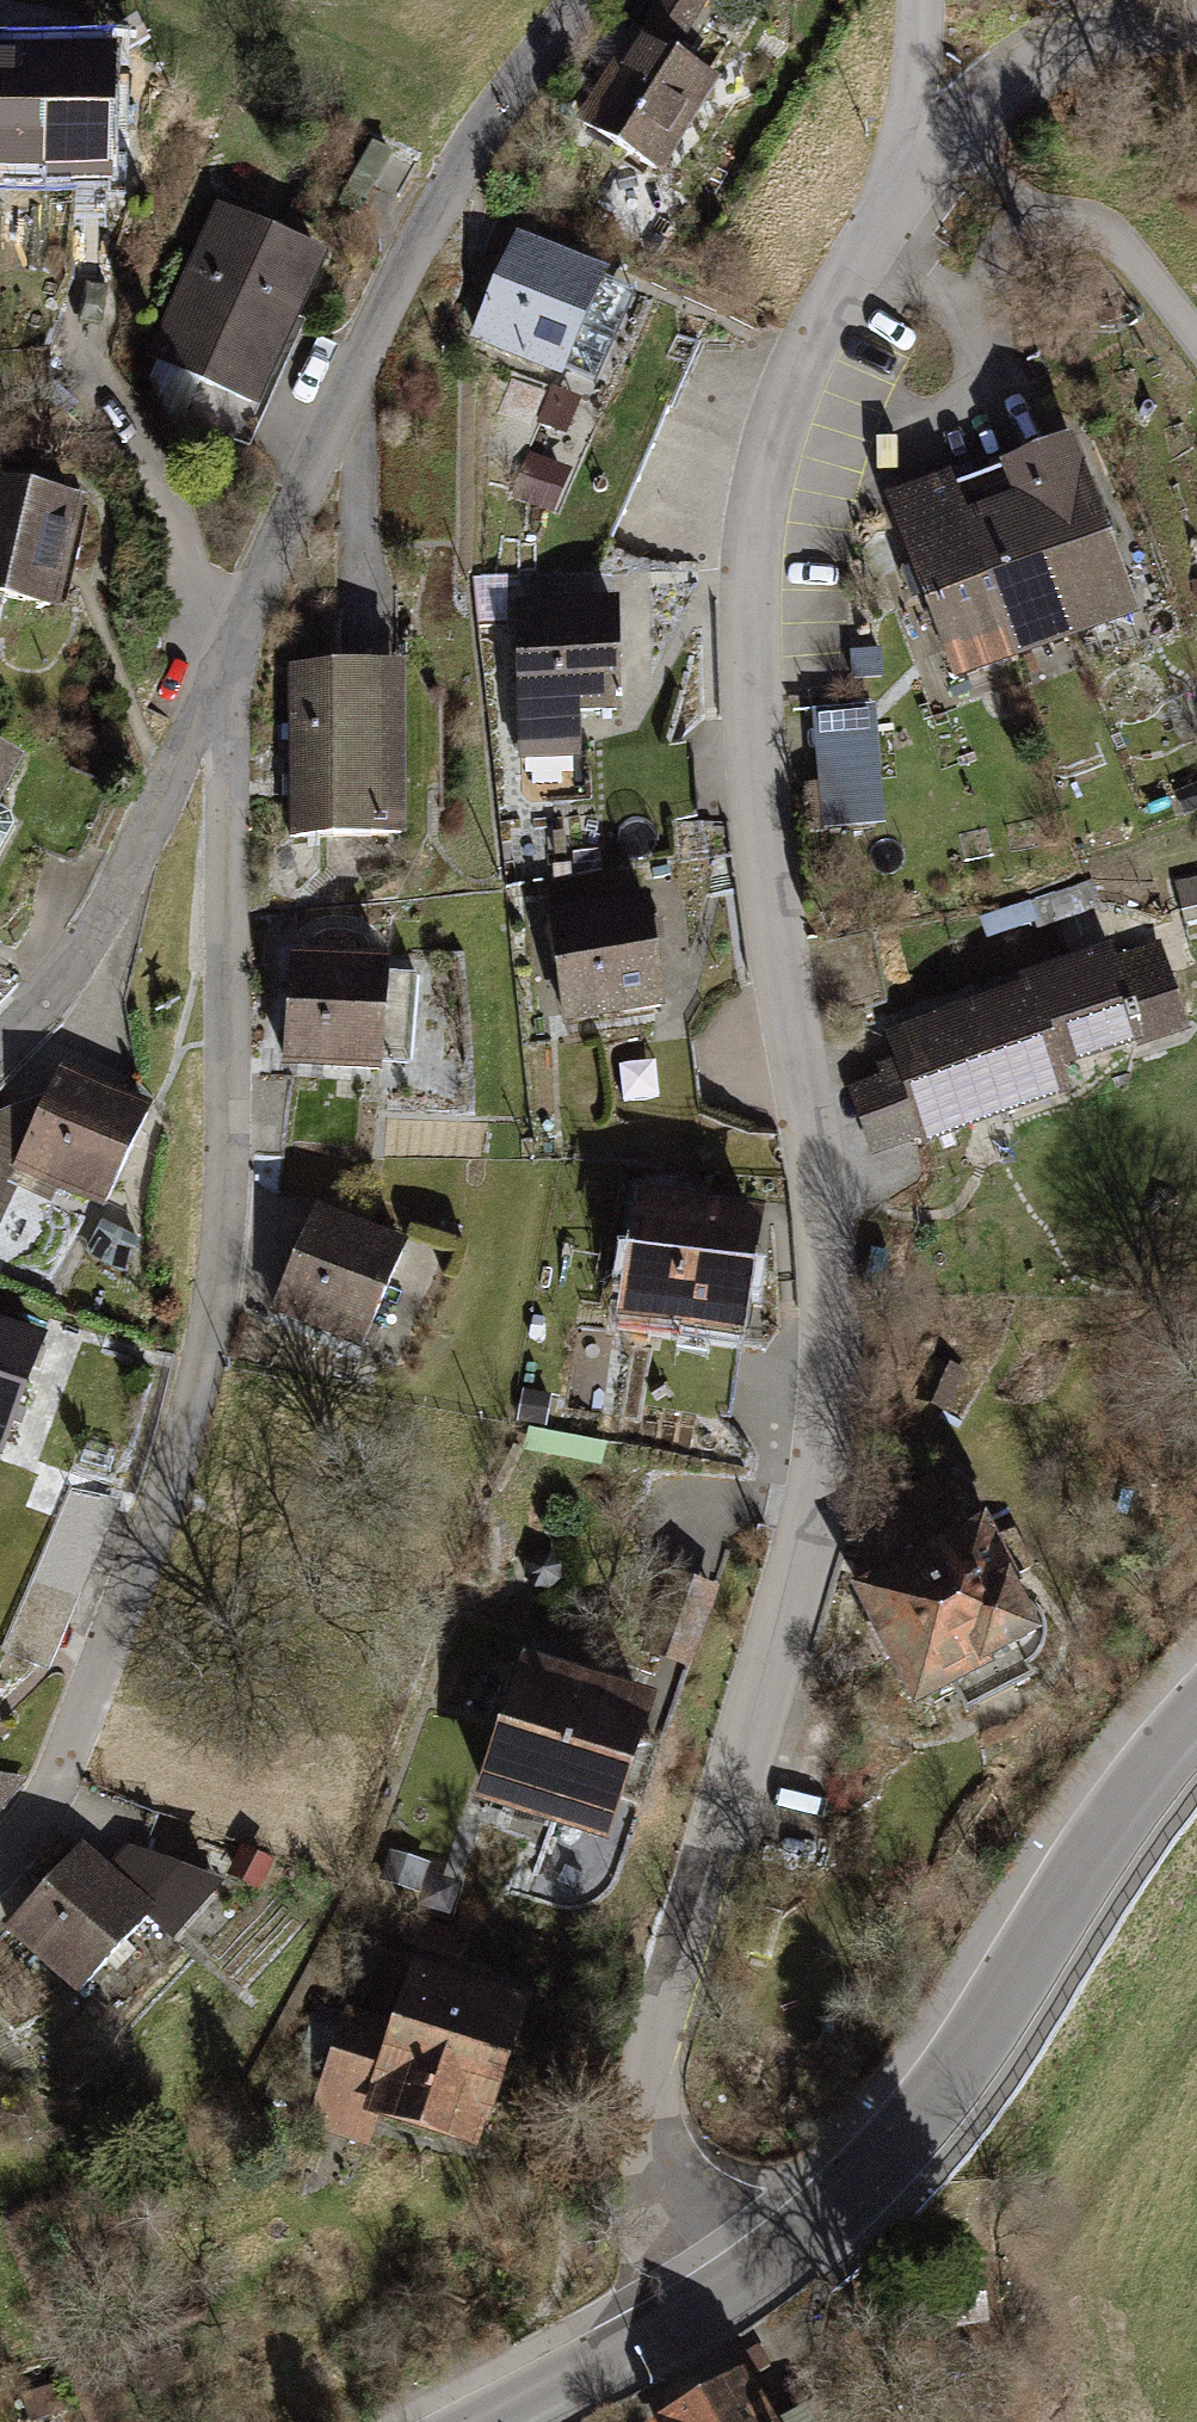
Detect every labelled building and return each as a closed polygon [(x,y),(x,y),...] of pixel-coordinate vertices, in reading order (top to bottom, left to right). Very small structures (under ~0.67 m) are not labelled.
[(656,2),(695,25),(710,0),(657,0),(656,2)] [(695,25),(656,2),(633,40),(672,63),(695,25)] [(633,40),(629,37),(574,130),(658,179),(712,86),(672,63),(633,40)] [(0,56),(0,177),(103,184),(111,64),(0,56)] [(371,144),(337,204),(357,215),(391,155),(371,144)] [(329,258),(217,209),(150,360),(203,383),(258,407),(262,409),(329,258)] [(610,265),(517,228),(473,338),(565,376),(610,265)] [(258,407),(203,383),(189,414),(245,438),(258,407)] [(554,384),(537,420),(565,433),(582,397),(554,384)] [(1071,445),(1013,467),(1080,643),(1140,621),(1071,445)] [(528,451),(510,496),(552,513),(570,468),(528,451)] [(1013,467),(954,490),(1020,666),(1080,643),(1013,467)] [(950,479),(887,503),(957,689),(1020,666),(954,490),(950,479)] [(0,485),(0,607),(58,617),(81,505),(0,485)] [(618,595),(513,598),(518,752),(581,750),(580,708),(622,707),(618,595)] [(881,652),(849,654),(851,683),(883,681),(881,652)] [(408,659),(287,661),(290,828),(411,826),(408,659)] [(875,709),(812,713),(821,833),(883,828),(875,709)] [(0,751),(0,812),(26,766),(0,751)] [(1175,796),(1186,819),(1196,814),(1196,787),(1175,796)] [(1176,886),(1183,912),(1196,908),(1196,880),(1176,886)] [(1093,882),(1035,902),(1046,936),(1105,916),(1093,882)] [(650,891),(548,905),(564,1019),(666,1005),(650,891)] [(1031,902),(981,919),(989,942),(1038,924),(1031,902)] [(1193,1034),(1158,932),(1015,980),(1019,990),(883,1036),(892,1063),(878,1068),(881,1079),(847,1091),(871,1161),(919,1145),(921,1153),(1070,1102),(1061,1078),(1193,1034)] [(392,953),(293,948),(287,1063),(382,1068),(383,1061),(413,1062),(418,971),(391,970),(392,953)] [(699,1114),(691,1039),(612,1047),(620,1121),(699,1114)] [(60,1063),(49,1090),(0,1111),(0,1223),(18,1185),(48,1200),(54,1187),(103,1206),(149,1104),(60,1063)] [(775,1206),(642,1185),(622,1315),(754,1336),(775,1206)] [(409,1242),(319,1202),(275,1301),(364,1341),(409,1242)] [(102,1221),(86,1254),(123,1273),(139,1239),(102,1221)] [(0,1316),(0,1442),(5,1443),(45,1332),(0,1316)] [(732,1416),(741,1347),(653,1335),(643,1404),(732,1416)] [(967,1371),(934,1356),(913,1399),(946,1415),(967,1371)] [(551,1394),(523,1390),(518,1420),(547,1425),(551,1394)] [(988,1532),(849,1601),(916,1724),(956,1703),(966,1724),(1035,1689),(1028,1680),(1038,1673),(1044,1664),(1047,1654),(1047,1644),(1045,1632),(1038,1623),(1031,1618),(1021,1616),(988,1532)] [(526,1562),(525,1577),(532,1586),(551,1587),(561,1577),(561,1563),(550,1553),(538,1552),(526,1562)] [(718,1584),(671,1568),(644,1651),(691,1667),(718,1584)] [(671,1700),(523,1649),(473,1794),(621,1845),(671,1700)] [(83,1840),(4,1928),(78,1993),(146,1916),(172,1938),(224,1881),(125,1843),(109,1861),(83,1840)] [(242,1847),(228,1874),(259,1889),(272,1862),(242,1847)] [(390,1851),(380,1880),(420,1893),(429,1863),(390,1851)] [(391,2016),(347,2002),(307,2123),(368,2143),(377,2116),(480,2150),(531,1997),(411,1957),(391,2016)] [(648,2421),(820,2421),(807,2400),(778,2417),(747,2364),(648,2421)] [(56,2385),(22,2395),(30,2421),(65,2411),(56,2385)]
